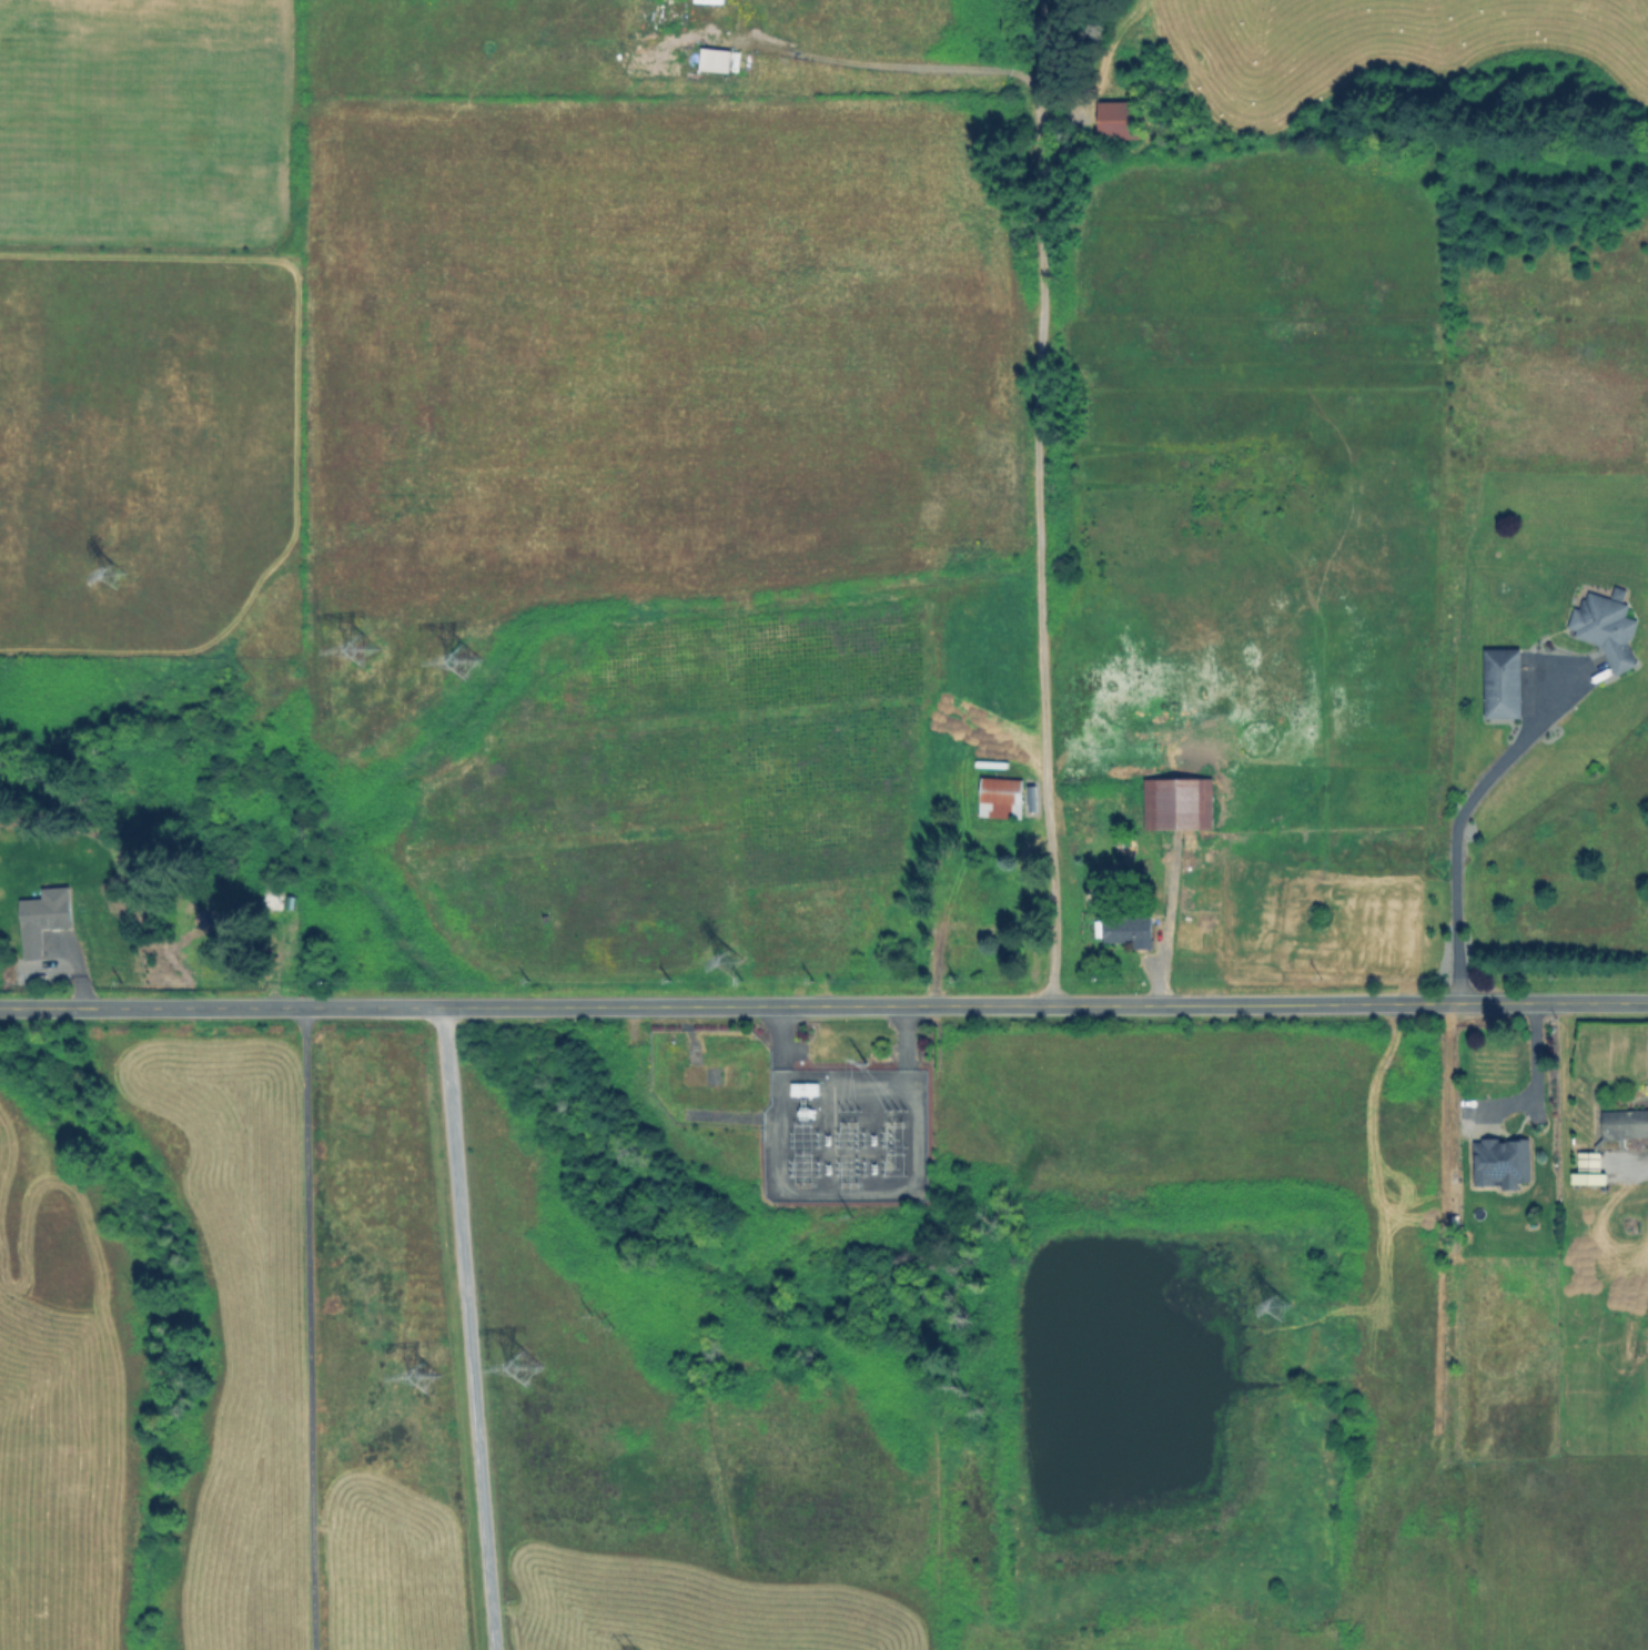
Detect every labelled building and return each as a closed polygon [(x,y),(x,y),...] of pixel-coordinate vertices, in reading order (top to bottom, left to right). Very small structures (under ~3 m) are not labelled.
[(728,71),(729,49),(699,48),(698,70),(728,71)] [(1096,101),(1097,137),(1133,137),(1133,100),(1096,101)] [(1614,674),(1636,663),(1625,641),(1631,638),(1636,619),(1624,615),(1627,603),(1621,601),(1625,588),(1613,585),(1610,597),(1585,590),(1580,604),(1571,609),(1566,627),(1574,629),(1571,637),(1599,645),(1614,674)] [(1519,648),(1482,648),(1483,718),(1520,717),(1519,648)] [(1021,778),(979,777),(978,816),(1020,817),(1021,778)] [(1212,778),(1143,777),(1142,828),(1211,829),(1212,778)] [(21,959),(42,958),(40,928),(70,927),(68,885),(39,887),(40,898),(18,898),(21,959)] [(1101,915),(1101,942),(1130,942),(1130,948),(1150,948),(1150,915),(1101,915)] [(1599,1110),(1600,1138),(1647,1137),(1647,1109),(1599,1110)] [(1472,1184),(1499,1184),(1499,1189),(1516,1189),(1516,1182),(1529,1181),(1528,1139),(1499,1140),(1499,1138),(1471,1139),(1472,1184)] [(1604,1184),(1604,1173),(1599,1173),(1599,1152),(1576,1151),(1576,1172),(1570,1172),(1570,1184),(1604,1184)]
